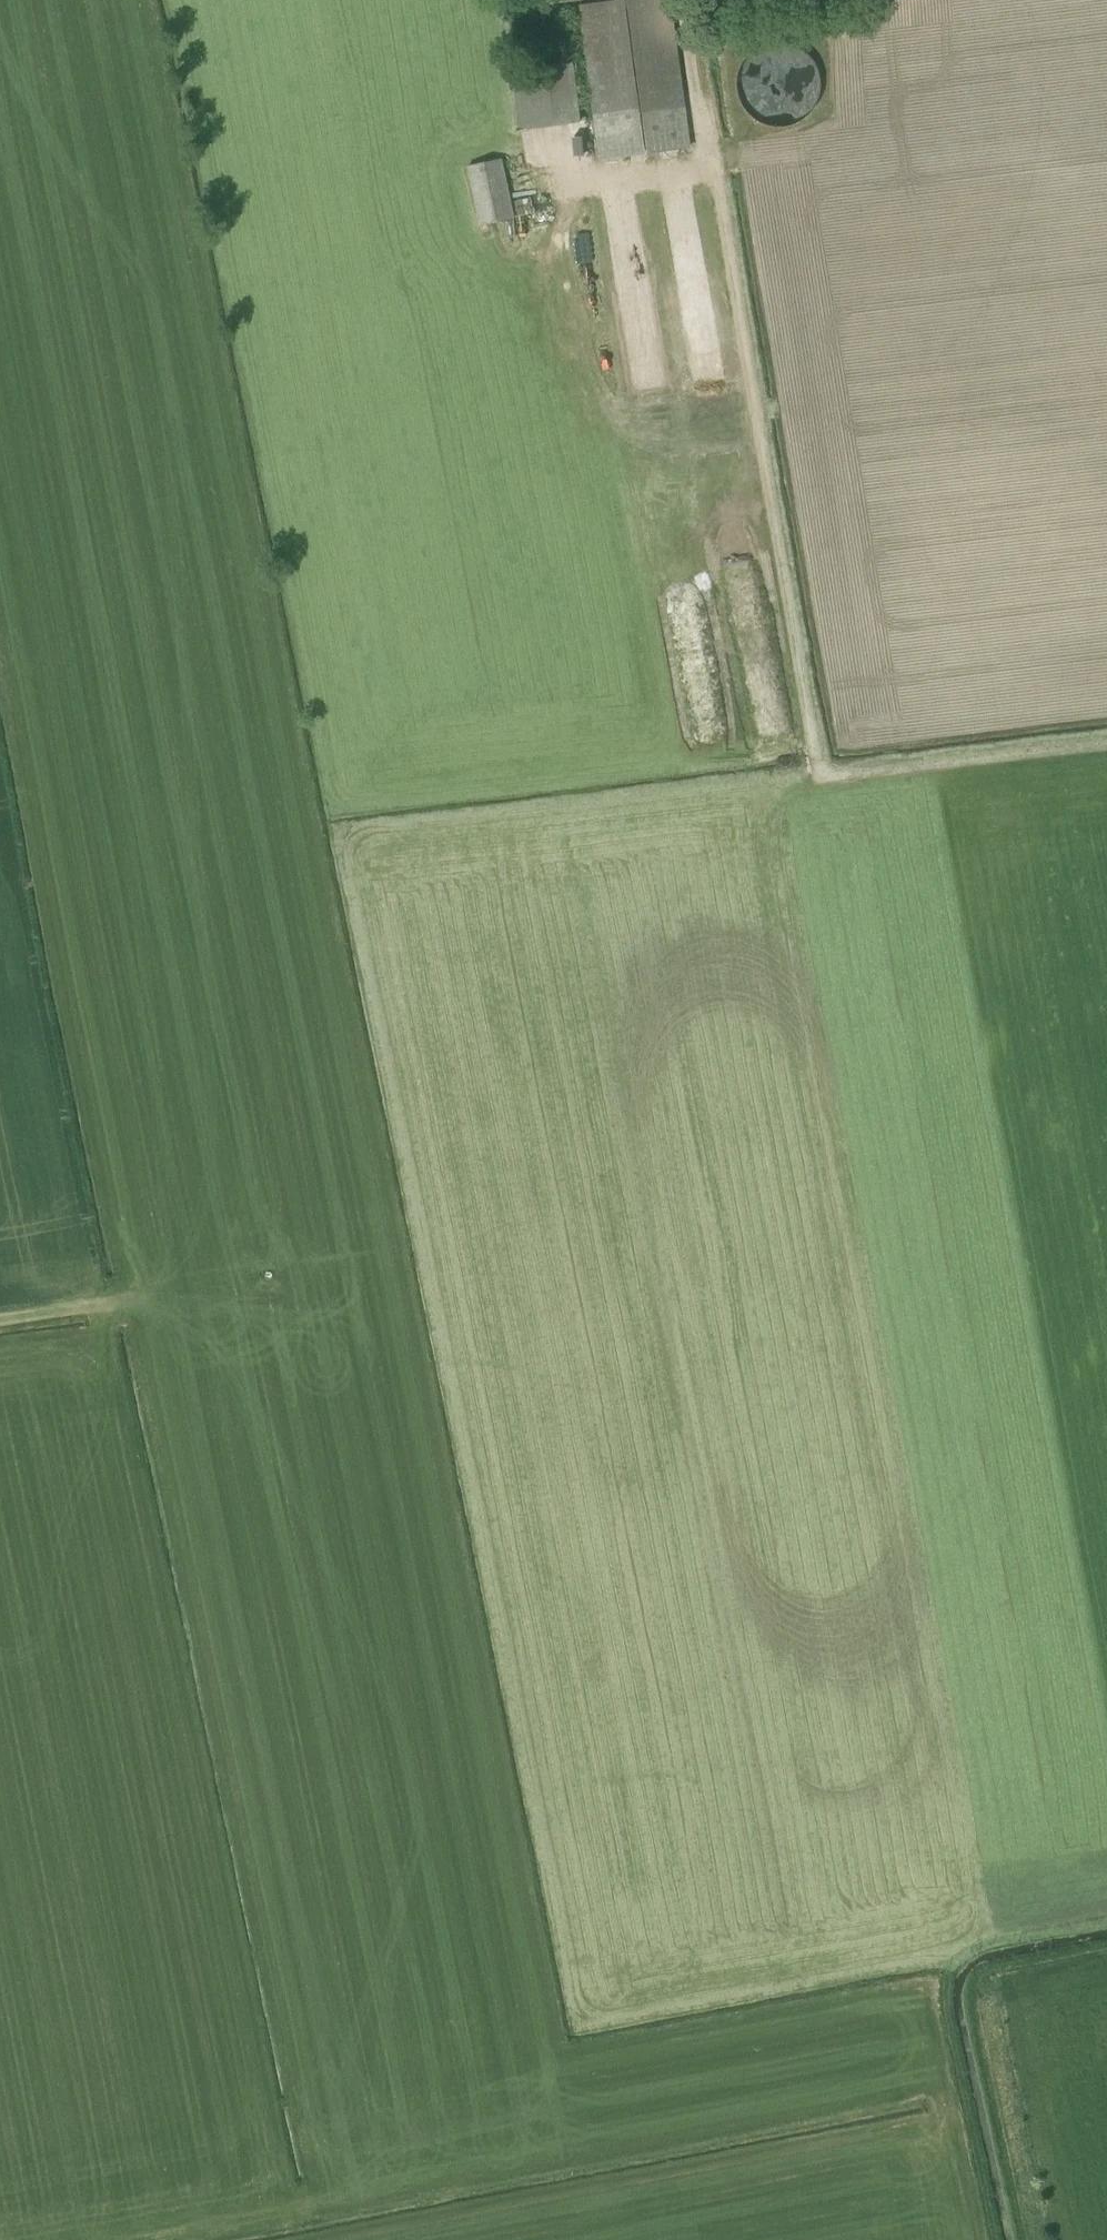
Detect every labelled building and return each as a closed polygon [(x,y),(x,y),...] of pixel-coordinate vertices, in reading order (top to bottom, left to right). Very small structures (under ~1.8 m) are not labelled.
[(691,147),(671,0),(615,0),(578,5),(599,160),(691,147)] [(780,127),(786,127),(792,125),(797,123),(803,120),(807,116),(812,111),(815,106),(818,101),(820,95),(820,89),(821,83),(820,77),(818,71),(816,65),(812,60),(808,55),(804,51),(798,48),(793,46),(787,44),(781,43),(775,43),(768,44),(763,46),(757,49),(752,53),(748,57),(744,62),(741,67),(738,73),(737,79),(737,85),(737,91),(738,97),(741,103),(744,108),(747,113),(752,117),(757,121),(762,124),(768,126),(774,127),(780,127)] [(519,130),(580,122),(572,62),(511,71),(519,130)] [(480,225),(514,218),(501,158),(467,166),(480,225)]
